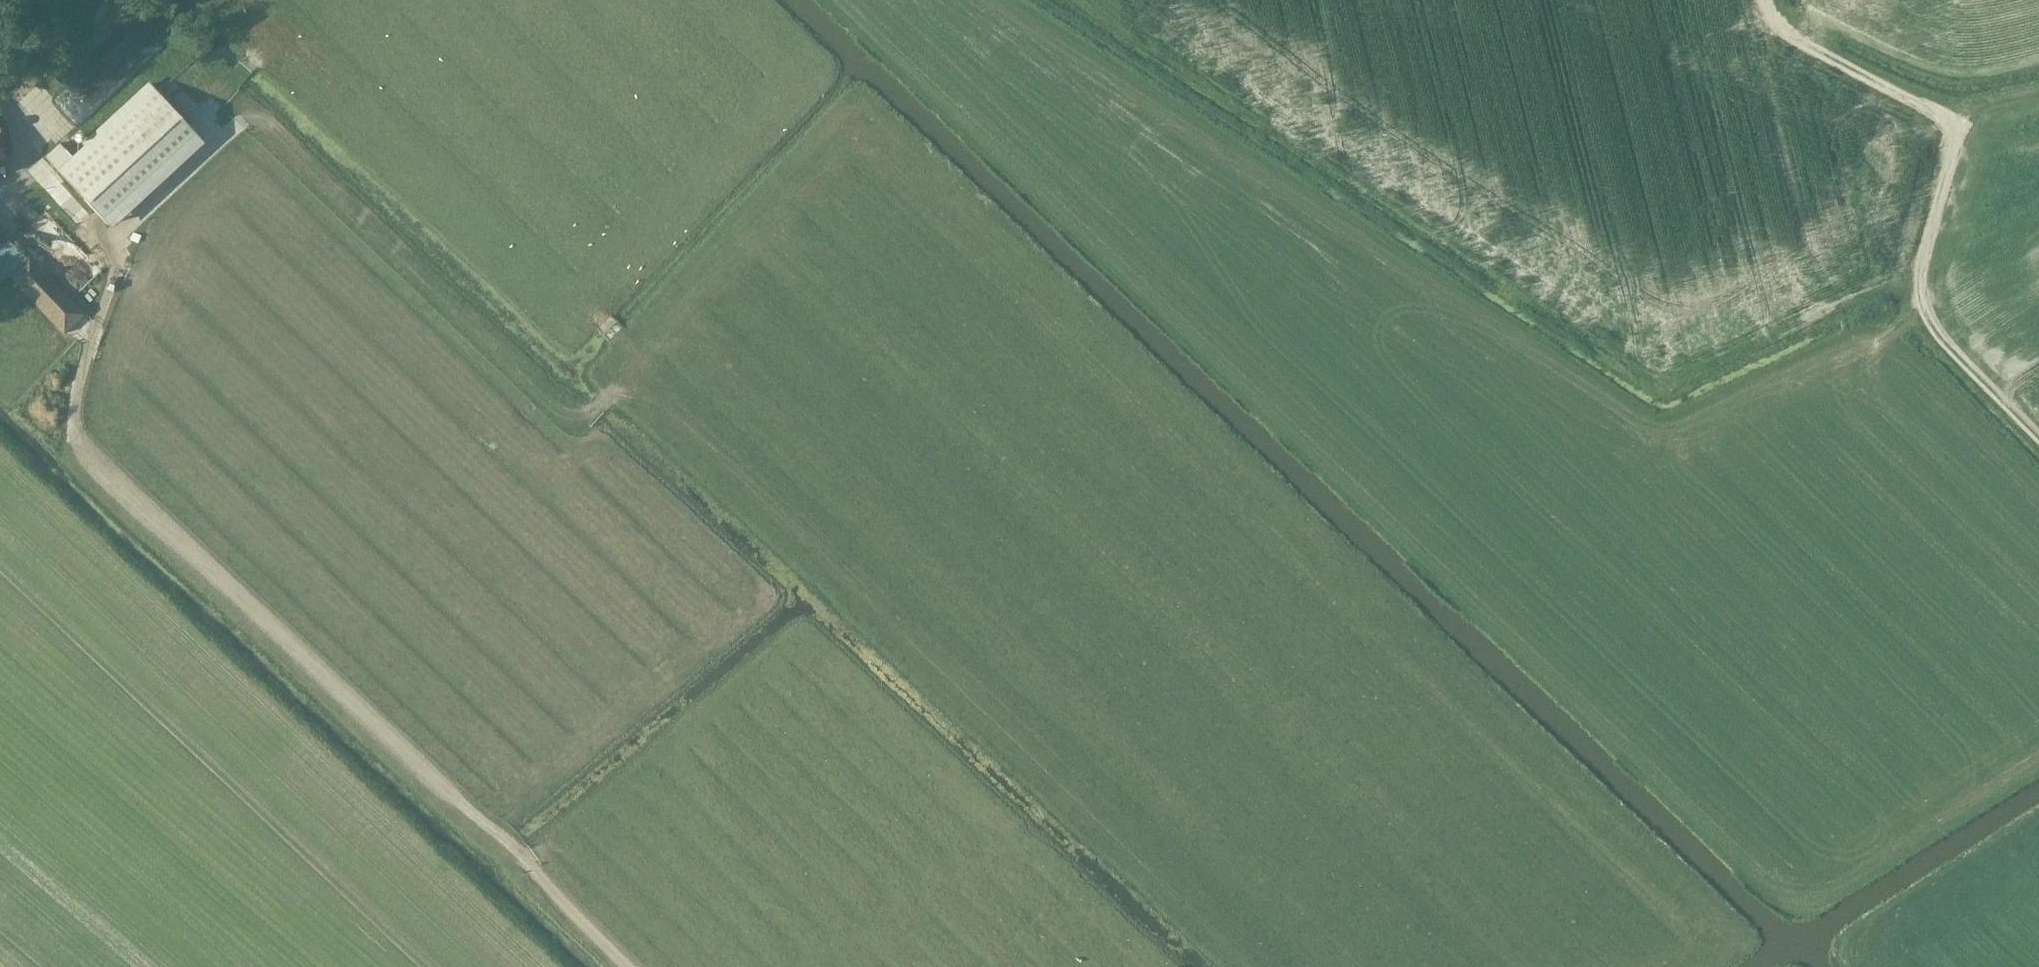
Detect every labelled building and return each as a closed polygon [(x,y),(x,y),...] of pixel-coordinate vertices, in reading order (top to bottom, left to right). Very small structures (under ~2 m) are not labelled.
[(142,14),(65,83),(88,108),(165,39),(142,14)] [(71,155),(58,143),(44,156),(106,224),(200,137),(150,83),(71,155)] [(7,239),(1,244),(0,242),(0,281),(7,275),(62,334),(84,314),(27,254),(24,256),(7,239)]
